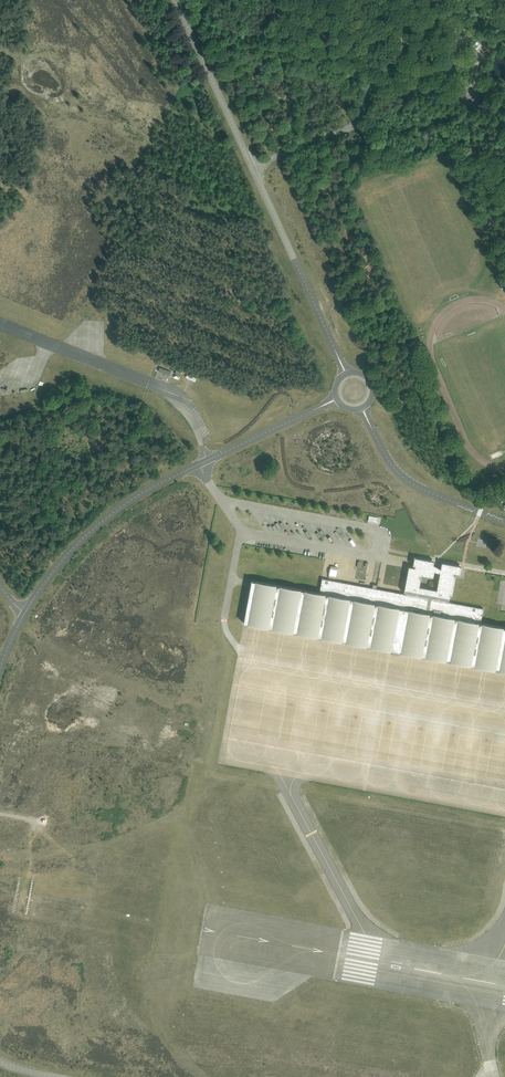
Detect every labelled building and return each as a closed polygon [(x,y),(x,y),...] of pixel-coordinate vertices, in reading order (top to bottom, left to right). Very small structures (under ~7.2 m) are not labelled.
[(158,371),(169,376),(171,372),(160,367),(158,371)] [(322,579),(319,593),(252,580),(242,628),(391,655),(391,653),(401,655),(400,657),(504,676),(504,627),(481,623),(483,609),(484,608),(447,602),(448,598),(448,596),(450,596),(454,575),(454,573),(460,574),(461,568),(442,564),(441,564),(441,568),(430,562),(415,559),(414,559),(413,565),(415,566),(415,567),(409,566),(408,567),(409,567),(405,588),(407,588),(406,594),(376,588),(377,585),(373,585),(372,588),(322,578),(322,579)]
